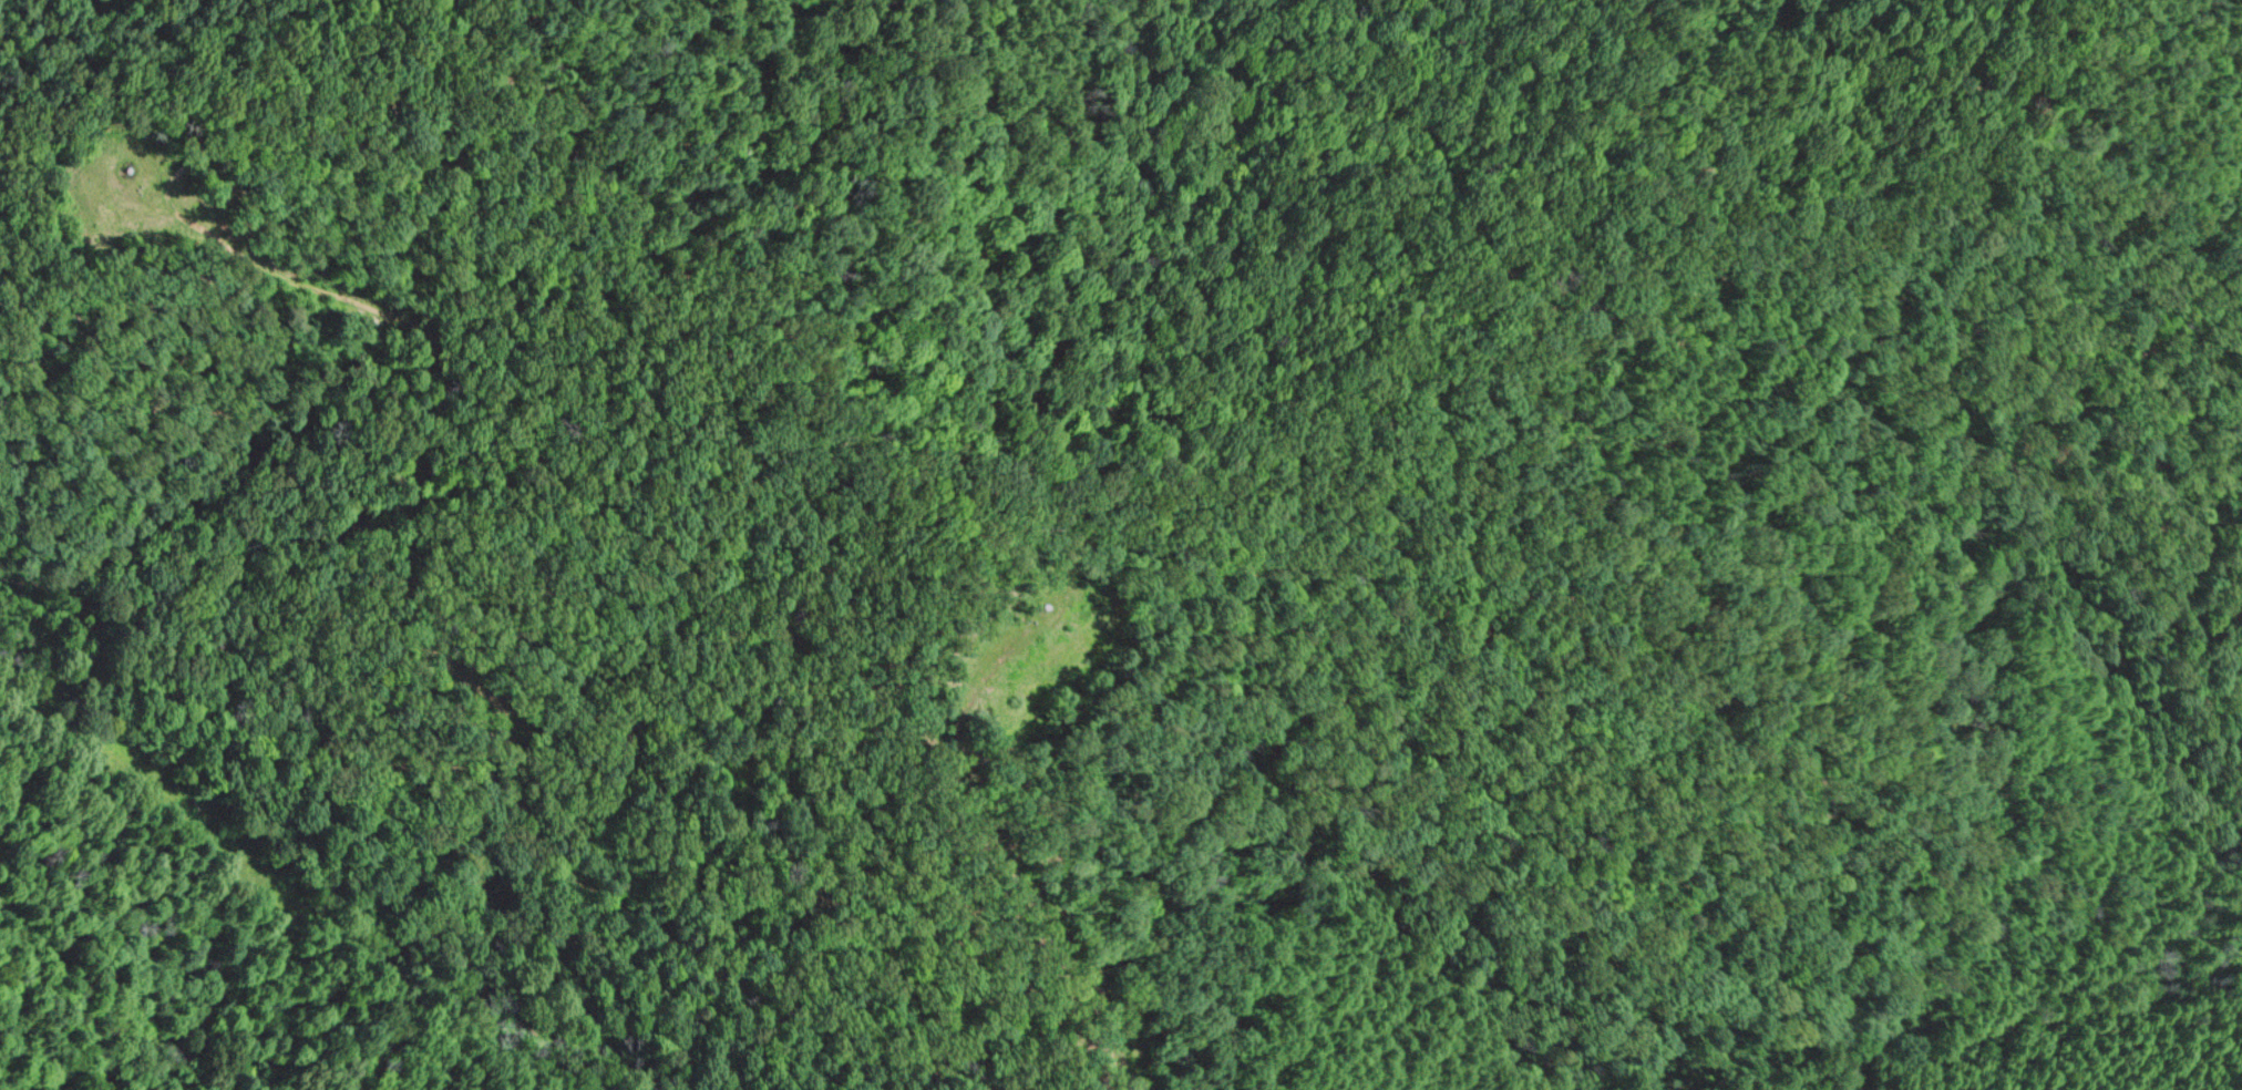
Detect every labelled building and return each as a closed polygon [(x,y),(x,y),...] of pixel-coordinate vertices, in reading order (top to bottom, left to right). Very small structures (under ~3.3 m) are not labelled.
[(1347,136),(1333,140),(1338,157),(1352,152),(1347,136)]
